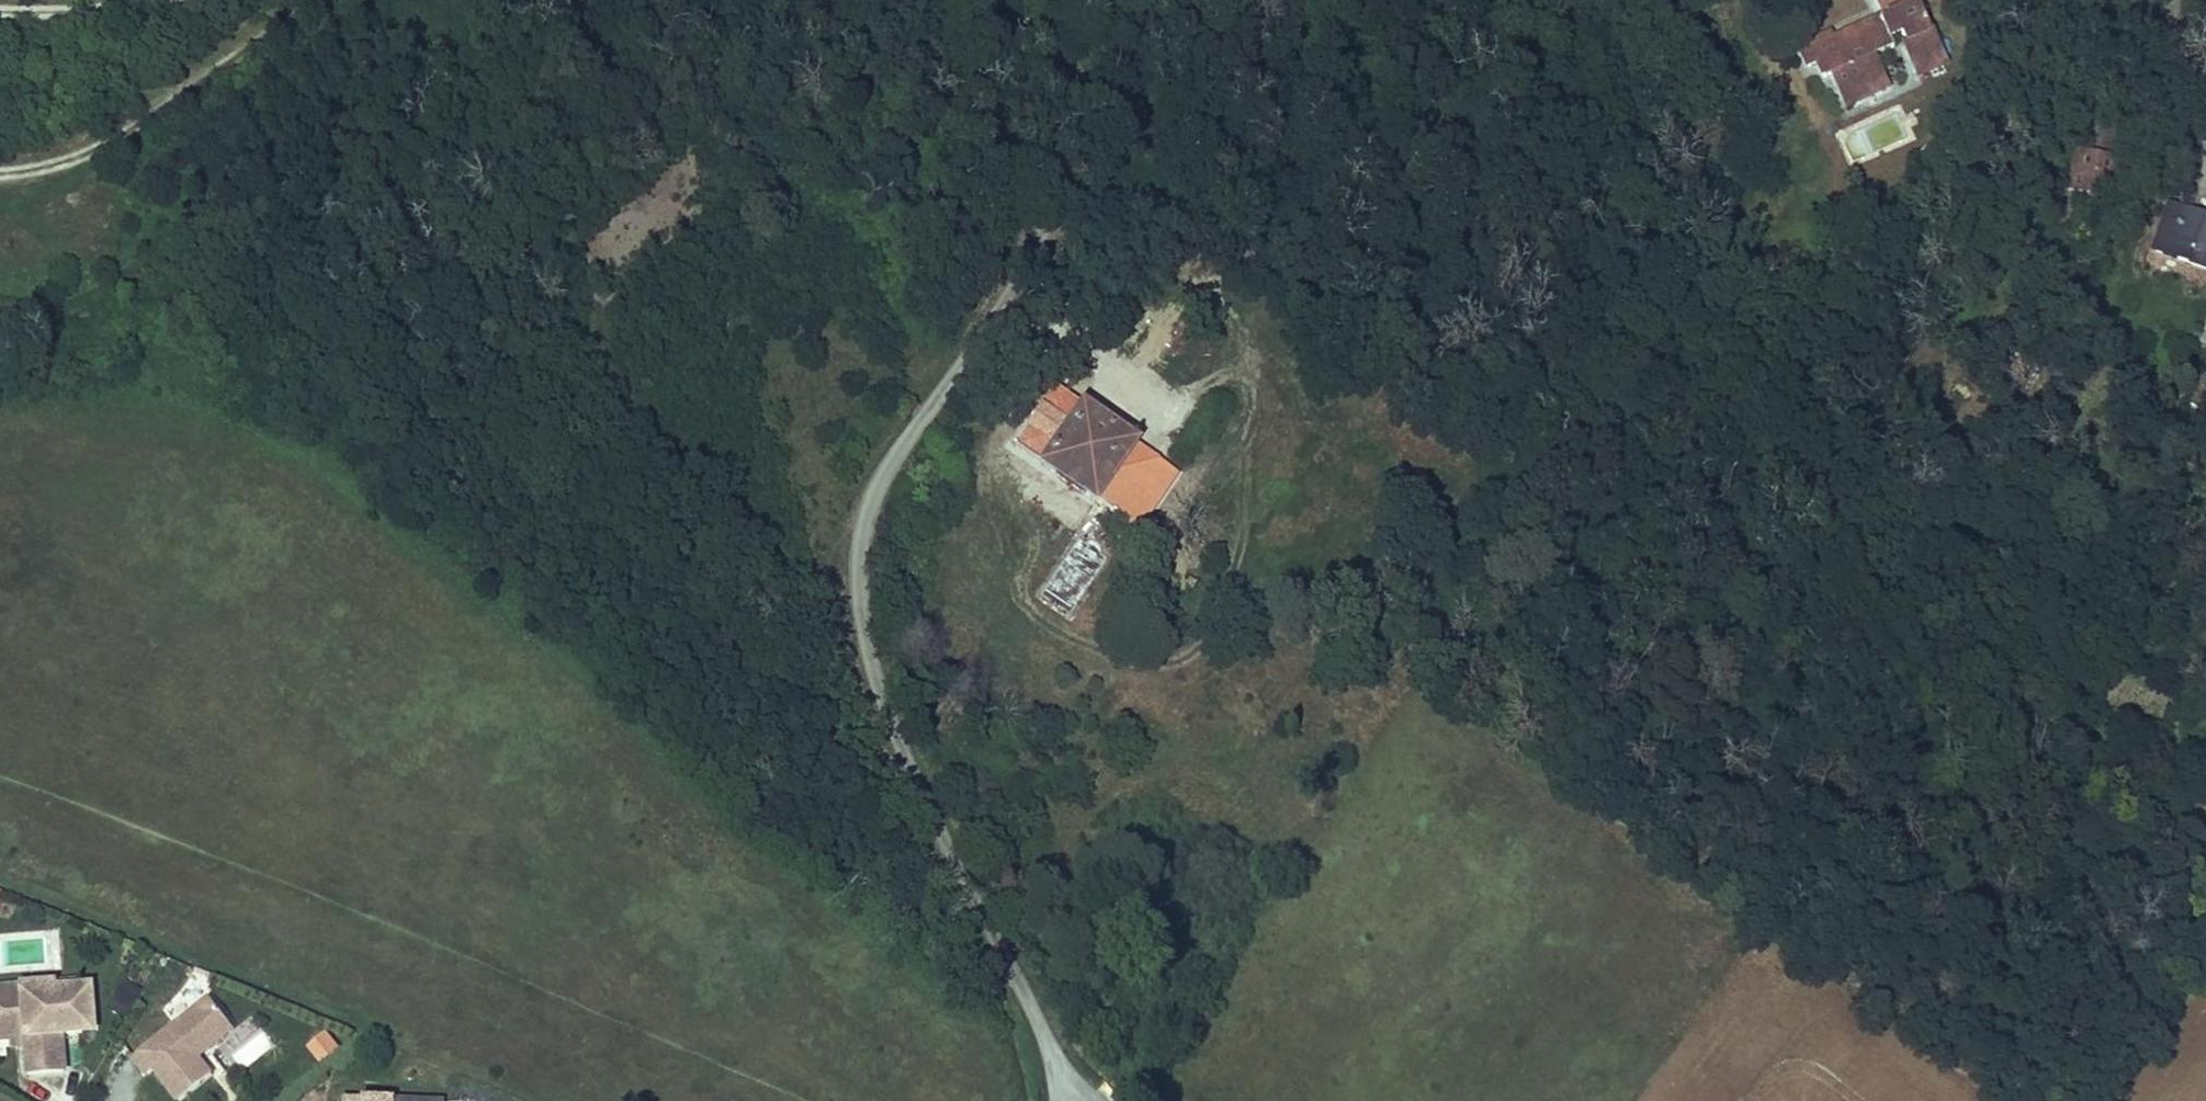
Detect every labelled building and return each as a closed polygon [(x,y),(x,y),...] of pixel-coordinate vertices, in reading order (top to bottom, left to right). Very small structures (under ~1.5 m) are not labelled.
[(1881,15),(1836,37),(1833,31),(1797,48),(1808,72),(1817,68),(1824,82),(1832,78),(1847,111),(1893,89),(1878,57),(1893,50),(1889,43),(1898,39),(1914,74),(1949,57),(1923,0),(1874,0),(1881,15)] [(2120,160),(2088,154),(2077,152),(2069,193),(2091,197),(2094,179),(2116,183),(2120,160)] [(2113,201),(2116,183),(2094,179),(2091,197),(2113,201)] [(2205,272),(2205,216),(2168,204),(2151,254),(2205,272)] [(1117,510),(1144,529),(1179,477),(1137,449),(1141,443),(1056,387),(1014,449),(1098,506),(1102,500),(1117,510)] [(1075,539),(1051,596),(1078,608),(1103,551),(1075,539)] [(61,1034),(59,1014),(70,1013),(68,990),(29,994),(29,988),(0,991),(0,1042),(6,1041),(9,1077),(44,1074),(41,1035),(61,1034)] [(193,1073),(180,1057),(176,1052),(181,1046),(185,1051),(214,1027),(190,996),(116,1059),(129,1074),(136,1069),(160,1099),(193,1073)] [(59,1014),(61,1034),(72,1034),(70,1013),(59,1014)] [(320,1065),(341,1049),(327,1032),(307,1047),(320,1065)] [(176,1052),(180,1057),(185,1051),(181,1046),(176,1052)]
